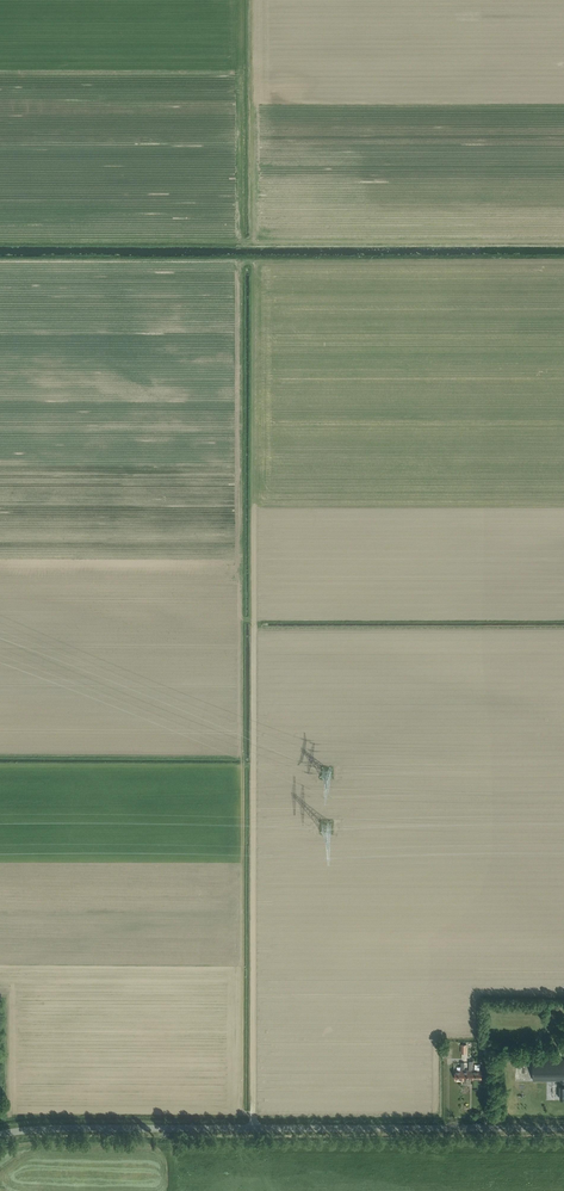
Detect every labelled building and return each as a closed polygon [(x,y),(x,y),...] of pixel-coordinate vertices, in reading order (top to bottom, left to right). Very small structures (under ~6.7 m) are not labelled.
[(533,1060),(533,1080),(560,1080),(560,1086),(563,1086),(563,1060),(533,1060)] [(473,1070),(473,1063),(473,1061),(470,1061),(470,1070),(464,1070),(464,1080),(473,1080),(473,1070)] [(464,1080),(464,1070),(464,1063),(461,1063),(461,1070),(455,1070),(455,1080),(464,1080)] [(473,1080),(482,1080),(482,1075),(486,1075),(486,1066),(481,1066),(481,1070),(473,1070),(473,1080)]
